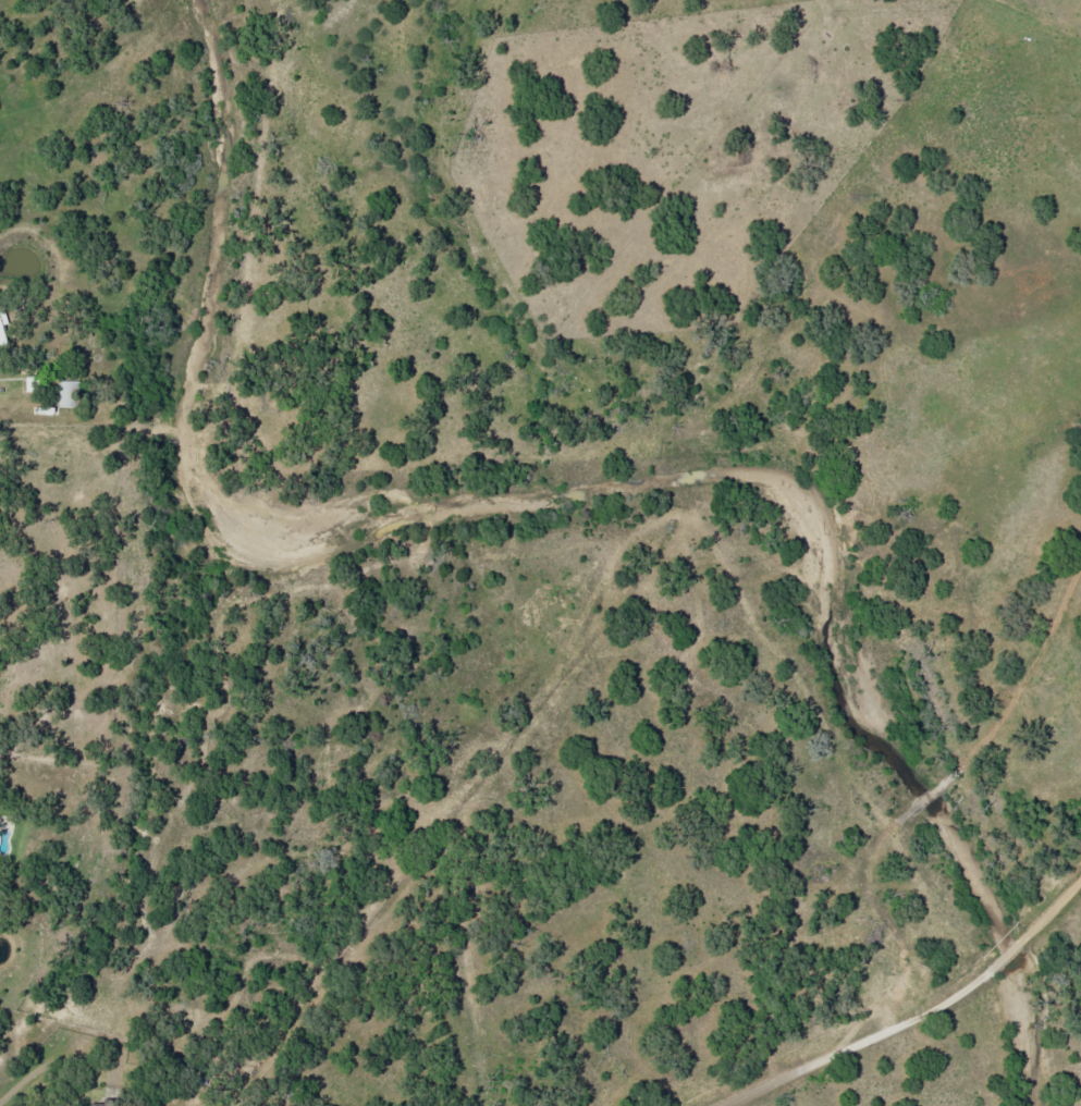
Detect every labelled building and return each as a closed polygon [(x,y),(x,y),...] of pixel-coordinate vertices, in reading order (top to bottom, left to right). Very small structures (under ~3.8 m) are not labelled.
[(59,407),(79,407),(79,381),(59,381),(59,407)]
